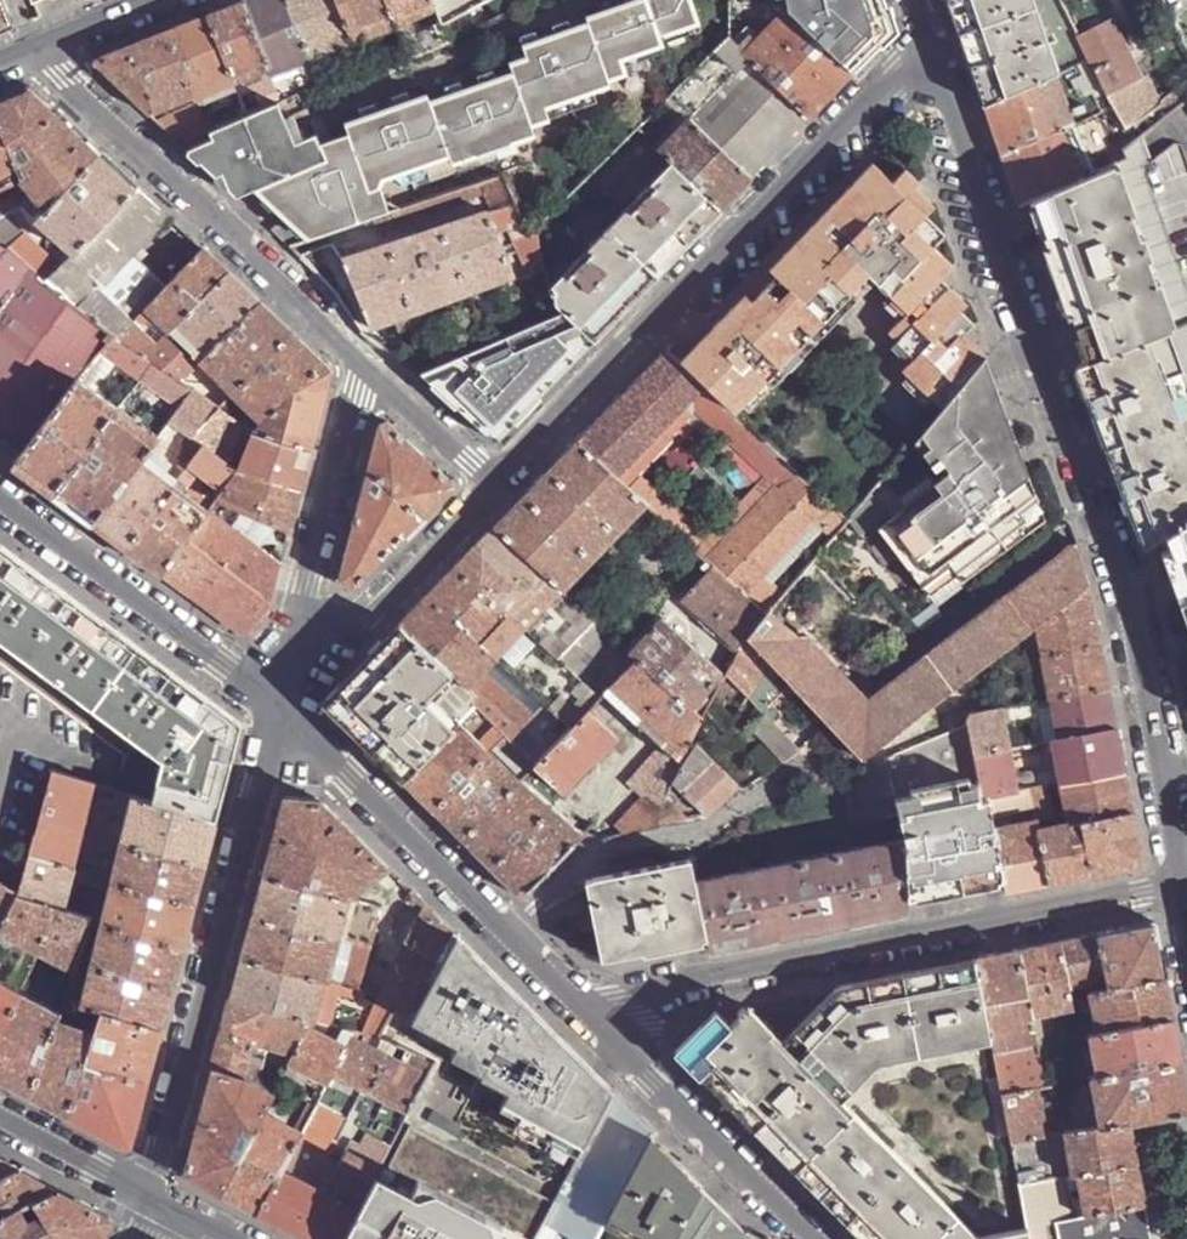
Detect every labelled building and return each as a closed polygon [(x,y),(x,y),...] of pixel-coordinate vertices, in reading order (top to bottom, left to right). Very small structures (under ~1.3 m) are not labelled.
[(14,28),(3,0),(0,0),(0,34),(14,28)] [(241,3),(268,69),(271,76),(310,60),(287,0),(249,0),(241,3)] [(388,215),(380,190),(386,188),(389,182),(454,160),(457,168),(540,140),(537,130),(556,124),(551,113),(599,96),(617,90),(615,85),(633,79),(630,71),(671,57),(669,49),(667,43),(691,34),(688,26),(703,20),(696,0),(630,0),(607,8),(609,15),(593,20),(595,26),(577,32),(574,24),(559,28),(562,37),(529,48),(533,59),(517,65),(520,75),(503,80),(501,73),(484,78),(487,86),(437,102),(434,95),(418,101),(416,93),(400,98),(402,107),(352,124),(356,134),(319,147),(324,161),(253,191),(287,220),(312,240),(373,220),(388,215)] [(310,60),(327,53),(353,42),(336,0),(287,0),(310,60)] [(353,42),(395,25),(385,0),(336,0),(353,42)] [(395,25),(413,18),(436,9),(432,0),(385,0),(395,25)] [(436,9),(442,24),(442,25),(472,9),(478,5),(487,0),(432,0),(436,9)] [(785,0),(729,0),(729,34),(728,35),(745,52),(787,10),(785,0)] [(787,10),(851,72),(892,30),(882,0),(785,0),(787,10)] [(1061,76),(1077,69),(1093,63),(1080,36),(1066,6),(1063,0),(949,0),(951,8),(955,7),(974,61),(970,63),(976,80),(980,79),(990,105),(1057,78),(1061,76)] [(224,10),(207,17),(234,83),(268,69),(241,3),(224,10)] [(481,10),(478,5),(472,9),(475,14),(481,10)] [(808,117),(851,72),(787,10),(745,52),(744,54),(749,59),(808,117)] [(187,25),(167,33),(193,98),(195,101),(234,85),(234,83),(207,17),(187,25)] [(416,26),(413,18),(395,25),(399,34),(416,26)] [(1162,103),(1148,75),(1142,78),(1113,19),(1080,36),(1093,63),(1110,95),(1116,109),(1127,129),(1162,103)] [(691,34),(692,38),(707,33),(703,20),(688,26),(691,34)] [(407,56),(447,39),(447,37),(442,25),(442,24),(419,34),(416,26),(399,34),(404,47),(406,52),(407,56)] [(399,34),(395,25),(353,42),(364,70),(400,55),(397,49),(404,47),(399,34)] [(146,42),(127,49),(152,114),(170,107),(178,104),(193,98),(167,33),(146,42)] [(667,43),(669,49),(693,41),(692,38),(691,34),(667,43)] [(745,52),(728,35),(707,56),(730,78),(749,59),(744,54),(745,52)] [(406,52),(404,47),(397,49),(400,55),(406,52)] [(150,117),(152,114),(127,49),(96,62),(95,63),(95,65),(124,92),(150,117)] [(331,64),(327,53),(310,60),(314,71),(331,64)] [(808,117),(749,59),(730,78),(707,56),(637,127),(658,146),(687,116),(751,175),(808,117)] [(314,71),(310,60),(271,76),(281,101),(319,85),(314,71)] [(246,115),(281,101),(271,76),(268,69),(234,83),(234,85),(241,104),(246,115)] [(1002,156),(1076,126),(1057,78),(990,105),(986,107),(1002,156)] [(0,99),(0,128),(20,176),(22,176),(45,206),(100,152),(30,86),(10,95),(0,99)] [(551,113),(556,124),(603,108),(599,96),(551,113)] [(187,151),(211,141),(210,139),(208,133),(199,112),(195,101),(193,98),(178,104),(180,110),(173,113),(170,107),(152,114),(150,117),(169,134),(187,151)] [(319,147),(300,100),(210,139),(211,141),(187,151),(214,176),(238,199),(239,196),(253,191),(324,161),(319,147)] [(1186,323),(1186,101),(1125,153),(1129,160),(1120,164),(1176,328),(1186,323)] [(246,115),(241,104),(213,115),(210,107),(199,112),(208,133),(246,116),(246,115)] [(751,175),(687,116),(658,146),(676,164),(721,207),(751,175)] [(1002,156),(1019,205),(1030,201),(1095,174),(1076,126),(1002,156)] [(545,265),(551,293),(676,164),(658,146),(637,127),(633,131),(537,228),(545,265)] [(17,178),(20,176),(0,128),(0,184),(17,178)] [(116,167),(100,152),(45,206),(35,216),(38,219),(58,236),(72,251),(135,185),(116,167)] [(560,310),(592,340),(619,312),(606,299),(620,285),(633,298),(721,207),(676,164),(551,293),(555,312),(560,310)] [(1095,174),(1030,201),(1059,284),(1076,278),(1082,295),(1064,301),(1085,363),(1147,339),(1174,329),(1176,328),(1120,164),(1095,174)] [(942,411),(986,358),(963,336),(972,326),(960,314),(967,306),(942,282),(952,269),(932,250),(943,237),(924,220),(933,208),(915,188),(919,186),(904,171),(891,186),(870,166),(769,272),(775,279),(751,304),(744,298),(681,364),(705,386),(735,416),(742,409),(735,402),(860,272),(867,278),(895,304),(907,315),(903,319),(888,335),(896,344),(913,360),(908,366),(901,373),(908,379),(931,401),(942,411)] [(373,220),(378,232),(469,201),(469,199),(486,193),(492,209),(493,209),(517,201),(507,175),(388,215),(373,220)] [(2,251),(8,246),(24,231),(38,219),(35,216),(45,206),(22,176),(20,176),(17,178),(21,190),(26,201),(0,214),(0,248),(2,251)] [(150,199),(135,185),(72,251),(59,265),(44,280),(46,282),(78,307),(130,253),(167,215),(150,199)] [(21,190),(13,194),(13,193),(0,198),(0,214),(26,201),(21,190)] [(519,238),(529,234),(517,201),(493,209),(499,222),(508,219),(519,238)] [(415,312),(515,275),(487,211),(341,259),(371,328),(400,317),(415,312)] [(545,265),(537,228),(529,234),(519,238),(528,269),(545,265)] [(8,246),(44,280),(59,265),(44,250),(24,231),(8,246)] [(21,453),(76,378),(82,370),(98,349),(111,333),(78,307),(46,282),(44,280),(8,246),(2,251),(0,248),(0,437),(21,453)] [(202,248),(166,286),(144,308),(168,330),(176,322),(227,272),(213,258),(202,248)] [(130,253),(78,307),(111,333),(116,337),(132,321),(137,316),(144,308),(166,286),(148,270),(130,253)] [(209,352),(258,301),(240,284),(227,272),(176,322),(209,352)] [(735,402),(742,409),(867,278),(860,272),(735,402)] [(1076,278),(1059,284),(1064,301),(1082,295),(1076,278)] [(606,299),(619,312),(633,298),(620,285),(606,299)] [(258,301),(209,352),(200,361),(232,391),(291,332),(271,313),(258,301)] [(907,315),(895,304),(892,309),(903,319),(907,315)] [(420,372),(495,441),(553,381),(592,340),(560,310),(555,312),(460,354),(420,372)] [(419,322),(415,312),(400,317),(404,328),(419,322)] [(142,320),(137,316),(132,321),(137,326),(142,320)] [(142,355),(154,343),(137,326),(132,321),(116,337),(142,355)] [(460,354),(447,327),(396,349),(420,372),(460,354)] [(1174,329),(1147,339),(1186,444),(1186,363),(1174,329)] [(291,332),(232,391),(254,412),(262,420),(321,360),(302,343),(291,332)] [(111,333),(98,349),(138,378),(151,362),(142,355),(116,337),(111,333)] [(151,362),(179,381),(195,365),(168,339),(164,336),(163,335),(154,343),(142,355),(151,362)] [(1146,547),(1170,532),(1186,521),(1186,444),(1147,339),(1085,363),(1078,366),(1125,489),(1146,547)] [(913,360),(896,344),(891,350),(908,366),(913,360)] [(668,350),(672,354),(676,350),(672,345),(668,350)] [(579,442),(617,478),(687,405),(705,386),(681,364),(672,354),(668,350),(579,442)] [(967,385),(987,362),(986,358),(942,411),(913,443),(950,476),(882,554),(918,590),(948,566),(954,572),(963,581),(1002,554),(997,546),(1021,531),(1015,519),(1037,504),(1026,473),(1014,480),(1008,466),(1019,454),(992,376),(972,399),(967,385)] [(310,449),(330,369),(321,360),(262,420),(257,425),(252,430),(310,449)] [(232,391),(200,361),(195,365),(179,381),(192,390),(180,406),(170,420),(180,428),(187,433),(190,434),(217,406),(232,391)] [(151,362),(138,378),(150,386),(155,389),(166,396),(180,406),(192,390),(179,381),(151,362)] [(992,376),(987,362),(967,385),(972,399),(992,376)] [(53,492),(117,407),(76,378),(21,453),(14,463),(53,492)] [(931,401),(908,379),(902,386),(926,407),(931,401)] [(778,492),(795,473),(764,443),(735,416),(705,386),(687,405),(697,414),(766,481),(776,490),(778,492)] [(132,399),(138,392),(132,388),(127,395),(132,399)] [(180,406),(166,396),(154,411),(168,422),(170,420),(180,406)] [(697,414),(687,405),(617,478),(627,487),(634,479),(697,414)] [(217,406),(190,434),(233,467),(252,430),(217,406)] [(73,507),(91,521),(139,459),(157,435),(117,407),(53,492),(73,507)] [(257,425),(262,420),(254,412),(249,417),(257,425)] [(167,444),(180,428),(170,420),(168,422),(157,435),(167,444)] [(401,538),(453,484),(388,423),(381,425),(361,502),(341,580),(353,588),(401,538)] [(307,465),(310,449),(252,430),(233,467),(235,468),(301,488),(307,465)] [(180,459),(186,464),(201,444),(190,434),(187,433),(181,441),(186,446),(177,457),(180,459)] [(579,442),(496,528),(549,576),(566,591),(647,507),(627,487),(617,478),(579,442)] [(201,444),(186,464),(193,469),(199,474),(220,489),(235,468),(233,467),(201,444)] [(1026,473),(1019,454),(1008,466),(1014,480),(1026,473)] [(112,536),(126,546),(172,484),(139,459),(91,521),(112,536)] [(183,469),(186,464),(180,459),(176,465),(183,469)] [(186,464),(183,469),(172,484),(185,493),(199,474),(193,469),(186,464)] [(235,468),(220,489),(215,498),(228,503),(290,528),(297,504),(301,488),(235,468)] [(743,597),(828,504),(799,477),(795,473),(778,492),(776,490),(726,545),(727,547),(710,566),(712,568),(743,597)] [(698,555),(706,546),(634,479),(627,487),(647,507),(698,555)] [(726,545),(776,490),(766,481),(706,546),(698,555),(710,566),(727,547),(726,545)] [(147,562),(162,573),(206,509),(185,493),(172,484),(126,546),(147,562)] [(1002,554),(1044,524),(1037,504),(1015,519),(1021,531),(997,546),(1002,554)] [(246,634),(271,607),(282,564),(206,509),(162,573),(185,589),(231,623),(246,634)] [(1170,532),(1177,547),(1186,575),(1186,521),(1170,532)] [(460,566),(428,598),(482,645),(549,576),(496,528),(460,566)] [(1092,586),(1080,547),(1040,578),(1039,576),(1035,579),(1036,580),(1010,600),(1008,599),(1005,601),(1006,603),(981,622),(980,621),(977,623),(977,624),(950,645),(949,644),(945,646),(946,648),(934,657),(933,656),(929,658),(930,660),(902,681),(901,680),(898,683),(898,684),(868,707),(862,700),(862,699),(859,696),(858,696),(836,672),(837,671),(834,668),(833,669),(810,645),(811,645),(808,641),(807,642),(798,632),(797,633),(770,611),(764,617),(748,642),(771,665),(834,728),(864,758),(986,667),(982,668),(1022,639),(1027,635),(1040,625),(1092,586)] [(1177,547),(1168,550),(1186,603),(1186,575),(1177,547)] [(164,759),(159,779),(217,795),(234,729),(230,719),(203,700),(207,696),(185,680),(182,684),(177,681),(136,650),(139,646),(135,643),(125,658),(109,647),(119,632),(116,629),(113,634),(106,629),(67,600),(70,595),(49,579),(45,584),(38,578),(0,551),(0,639),(164,759)] [(822,562),(816,556),(785,593),(791,598),(822,562)] [(851,602),(856,598),(826,566),(821,570),(851,602)] [(918,590),(923,595),(954,572),(948,566),(918,590)] [(739,650),(763,616),(754,607),(743,597),(712,568),(700,580),(682,600),(739,650)] [(586,630),(597,620),(587,611),(583,608),(575,600),(566,591),(549,576),(482,645),(496,658),(573,727),(590,709),(607,692),(585,672),(565,653),(586,630)] [(682,600),(700,580),(696,577),(678,597),(682,600)] [(598,593),(589,585),(575,600),(583,608),(598,593)] [(770,611),(782,597),(769,586),(754,607),(763,616),(764,617),(770,611)] [(1104,645),(1092,586),(1040,625),(1045,656),(1104,645)] [(414,612),(401,625),(452,672),(469,686),(496,658),(482,645),(428,598),(414,612)] [(606,611),(595,602),(587,611),(597,620),(598,620),(606,611)] [(615,637),(626,624),(609,609),(606,611),(598,620),(615,637)] [(723,674),(724,673),(664,618),(632,652),(639,659),(691,706),(723,674)] [(598,620),(597,620),(586,630),(607,649),(617,639),(615,637),(598,620)] [(343,686),(327,703),(367,743),(406,780),(456,729),(427,699),(452,672),(401,625),(386,642),(367,661),(343,686)] [(586,630),(565,653),(585,672),(607,649),(586,630)] [(135,643),(119,632),(109,647),(125,658),(135,643)] [(1031,641),(1027,635),(1022,639),(1027,645),(1031,641)] [(607,692),(639,659),(632,652),(617,639),(607,649),(585,672),(607,692)] [(771,665),(748,642),(727,676),(726,677),(748,699),(771,665)] [(1111,687),(1104,645),(1045,656),(1053,699),(1111,687)] [(537,764),(573,727),(496,658),(469,686),(478,696),(474,700),(479,706),(507,735),(537,764)] [(689,740),(702,715),(691,706),(639,659),(607,692),(665,746),(680,759),(690,741),(689,740)] [(427,699),(456,729),(461,723),(479,706),(474,700),(478,696),(469,686),(452,672),(427,699)] [(987,691),(980,687),(959,719),(965,723),(970,717),(972,714),(987,691)] [(1120,728),(1111,687),(1053,699),(1059,733),(1060,740),(1120,728)] [(479,706),(461,723),(490,752),(507,735),(479,706)] [(1012,749),(1004,708),(972,714),(970,717),(978,755),(1012,749)] [(563,792),(618,736),(590,709),(573,727),(537,764),(534,767),(563,792)] [(784,763),(800,752),(766,717),(751,732),(784,763)] [(887,759),(899,797),(983,780),(978,755),(970,717),(965,723),(963,728),(961,729),(951,733),(887,759)] [(948,723),(951,733),(961,729),(958,719),(948,723)] [(420,795),(435,810),(490,752),(461,723),(456,729),(406,780),(420,795)] [(1128,770),(1120,728),(1060,740),(1054,741),(1062,783),(1128,770)] [(1060,740),(1059,733),(1037,737),(1039,744),(1054,741),(1060,740)] [(534,767),(537,764),(507,735),(490,752),(520,782),(534,767)] [(691,818),(669,799),(676,784),(707,814),(739,784),(703,751),(697,744),(696,746),(690,741),(680,759),(665,746),(631,780),(645,795),(616,826),(624,835),(658,824),(691,818)] [(767,776),(778,768),(760,748),(750,759),(767,776)] [(1021,790),(1012,749),(978,755),(983,780),(986,796),(992,796),(1021,790)] [(520,782),(490,752),(435,810),(465,839),(520,782)] [(866,821),(903,814),(899,797),(887,759),(871,766),(869,765),(854,769),(866,821)] [(1135,811),(1128,770),(1062,783),(1063,791),(1068,814),(1070,822),(1070,823),(1135,811)] [(42,813),(86,826),(94,792),(97,783),(54,771),(42,813)] [(1046,786),(1045,778),(1026,782),(1028,789),(1031,789),(1046,786)] [(217,795),(159,779),(153,800),(216,819),(222,796),(217,795)] [(908,838),(910,896),(1004,878),(996,826),(996,821),(995,814),(992,796),(986,796),(983,780),(899,797),(903,814),(905,831),(907,831),(908,838)] [(465,839),(494,868),(551,809),(520,782),(465,839)] [(132,803),(134,794),(97,783),(94,792),(132,803)] [(1037,820),(1053,816),(1047,786),(1046,786),(1031,789),(1034,808),(1036,819),(1037,820)] [(992,796),(995,814),(1000,813),(1034,808),(1031,789),(1028,789),(1021,790),(992,796)] [(205,860),(216,819),(153,800),(134,794),(132,803),(124,837),(205,860)] [(285,795),(265,871),(348,896),(388,866),(322,799),(285,795)] [(524,898),(583,836),(551,809),(494,868),(524,898)] [(1145,863),(1135,811),(1070,823),(1070,822),(1038,828),(1050,882),(1145,863)] [(76,865),(86,826),(42,813),(32,852),(76,865)] [(1006,891),(1050,882),(1038,828),(1037,820),(1036,819),(996,826),(1004,878),(1006,891)] [(195,900),(205,860),(124,837),(114,876),(195,900)] [(853,922),(911,910),(910,896),(908,838),(697,880),(709,939),(711,950),(853,922)] [(76,865),(32,852),(20,891),(20,893),(59,905),(65,907),(76,865)] [(611,959),(709,939),(697,880),(692,858),(595,879),(611,959)] [(265,871),(254,913),(339,937),(345,912),(349,896),(348,896),(265,871)] [(184,942),(195,900),(114,876),(103,919),(184,942)] [(611,959),(595,879),(589,880),(605,960),(611,959)] [(5,923),(20,893),(20,891),(0,881),(0,920),(5,923)] [(413,904),(420,897),(412,889),(405,896),(413,904)] [(40,949),(59,905),(20,893),(5,923),(1,930),(9,933),(40,949)] [(380,905),(349,896),(345,912),(377,920),(380,905)] [(416,1007),(454,932),(424,902),(403,943),(378,996),(398,1001),(416,1007)] [(40,949),(77,968),(81,955),(84,946),(92,916),(92,915),(65,907),(59,905),(40,949)] [(345,912),(339,937),(356,943),(370,947),(377,920),(345,912)] [(254,913),(243,954),(325,979),(327,980),(334,955),(336,947),(339,937),(254,913)] [(184,942),(103,919),(96,950),(94,959),(173,984),(184,942)] [(1156,921),(1100,933),(1109,977),(1109,982),(1111,988),(1167,976),(1156,921)] [(1,930),(0,933),(0,948),(9,933),(1,930)] [(454,932),(416,1007),(438,1018),(431,1029),(487,1059),(485,1063),(496,1069),(529,1007),(454,932)] [(1100,933),(1062,940),(1071,985),(1109,977),(1100,933)] [(1062,940),(1020,949),(1033,1014),(1074,1006),(1071,985),(1062,940)] [(370,947),(356,943),(345,985),(359,990),(370,947)] [(81,955),(94,959),(96,950),(84,946),(81,955)] [(1020,949),(979,957),(979,959),(995,1040),(996,1046),(1037,1038),(1033,1014),(1020,949)] [(243,954),(233,994),(312,1020),(314,1020),(325,979),(243,954)] [(173,984),(94,959),(83,1002),(104,1008),(162,1024),(173,984)] [(796,1030),(855,1089),(881,1063),(995,1040),(979,959),(839,987),(796,1030)] [(1169,986),(1167,976),(1111,988),(1103,989),(1092,991),(1100,1031),(1174,1016),(1169,986)] [(22,988),(0,977),(0,1036),(22,988)] [(339,992),(342,984),(334,982),(331,988),(339,992)] [(31,1090),(59,1017),(62,1009),(22,988),(0,1036),(0,1074),(11,1079),(31,1090)] [(233,994),(223,1031),(256,1038),(256,1040),(270,1042),(297,1049),(307,1027),(312,1020),(233,994)] [(366,1036),(378,1040),(391,1015),(398,1001),(378,996),(362,1035),(366,1036)] [(100,1021),(104,1008),(83,1002),(66,998),(62,1009),(100,1021)] [(529,1007),(496,1069),(514,1079),(503,1101),(553,1127),(551,1132),(582,1149),(613,1091),(529,1007)] [(676,1051),(779,1153),(792,1140),(805,1153),(808,1156),(854,1111),(844,1100),(855,1089),(796,1030),(785,1042),(750,1007),(747,1010),(744,1007),(738,1012),(741,1016),(731,1027),(716,1012),(676,1051)] [(148,1077),(162,1024),(104,1008),(100,1021),(97,1030),(87,1059),(148,1077)] [(1182,1058),(1174,1016),(1100,1031),(1092,1033),(1100,1075),(1182,1058)] [(53,1102),(70,1111),(87,1059),(97,1030),(59,1017),(31,1090),(53,1102)] [(1080,1035),(1088,1034),(1087,1024),(1078,1026),(1080,1035)] [(346,1048),(307,1027),(297,1049),(291,1060),(329,1080),(334,1071),(346,1048)] [(350,1039),(353,1032),(345,1029),(343,1037),(350,1039)] [(223,1031),(214,1068),(245,1078),(245,1076),(248,1069),(250,1063),(254,1047),(256,1040),(256,1038),(223,1031)] [(1039,1048),(1037,1038),(996,1046),(998,1056),(1039,1048)] [(334,1071),(409,1109),(435,1060),(411,1050),(404,1063),(350,1039),(346,1048),(334,1071)] [(256,1040),(254,1047),(269,1050),(270,1042),(256,1040)] [(996,1046),(995,1040),(881,1063),(855,1089),(844,1100),(854,1111),(979,1234),(987,1233),(987,1231),(1028,1223),(1022,1184),(1014,1142),(1012,1133),(1002,1135),(990,1077),(1001,1075),(998,1056),(996,1046)] [(398,1053),(401,1047),(387,1043),(384,1049),(388,1051),(389,1049),(398,1053)] [(1043,1066),(1039,1048),(998,1056),(1001,1075),(1005,1094),(1040,1087),(1046,1086),(1043,1066)] [(1088,1077),(1084,1058),(1043,1066),(1046,1086),(1088,1077)] [(1100,1075),(1094,1076),(1102,1125),(1131,1119),(1132,1121),(1186,1110),(1186,1083),(1182,1058),(1100,1075)] [(105,1129),(130,1142),(148,1077),(87,1059),(70,1111),(105,1129)] [(204,1181),(223,1191),(265,1111),(273,1092),(252,1080),(245,1076),(245,1078),(214,1068),(202,1111),(186,1172),(204,1181)] [(248,1069),(245,1076),(252,1080),(254,1071),(248,1069)] [(1002,1135),(1012,1133),(1005,1094),(1001,1075),(990,1077),(1002,1135)] [(328,1081),(319,1099),(329,1105),(338,1087),(328,1081)] [(1014,1142),(1049,1135),(1040,1087),(1005,1094),(1012,1133),(1014,1142)] [(556,1198),(546,1219),(582,1238),(597,1238),(609,1215),(649,1137),(652,1131),(613,1091),(582,1149),(556,1198)] [(303,1131),(302,1132),(310,1135),(313,1130),(330,1139),(343,1113),(329,1105),(319,1099),(316,1104),(312,1111),(303,1131)] [(310,1101),(306,1107),(312,1111),(316,1104),(310,1101)] [(292,1125),(303,1131),(312,1111),(306,1107),(302,1106),(292,1125)] [(242,1201),(261,1211),(284,1169),(297,1141),(302,1132),(303,1131),(292,1125),(265,1111),(223,1191),(242,1201)] [(795,1168),(866,1238),(1032,1238),(1029,1225),(987,1233),(979,1234),(854,1111),(808,1156),(795,1168)] [(1091,1127),(1089,1113),(1081,1114),(1084,1128),(1091,1127)] [(1084,1128),(1081,1114),(1056,1119),(1059,1133),(1067,1132),(1084,1128)] [(343,1238),(536,1238),(546,1219),(556,1198),(508,1172),(405,1118),(392,1142),(380,1166),(358,1208),(343,1238)] [(1139,1160),(1132,1121),(1131,1119),(1102,1125),(1091,1127),(1084,1128),(1067,1132),(1075,1173),(1080,1172),(1139,1160)] [(368,1131),(356,1154),(380,1166),(392,1142),(368,1131)] [(1074,1173),(1075,1173),(1067,1132),(1059,1133),(1049,1135),(1014,1142),(1022,1184),(1068,1174),(1074,1173)] [(609,1215),(630,1226),(628,1229),(639,1235),(637,1238),(675,1238),(702,1188),(649,1137),(609,1215)] [(805,1153),(792,1140),(779,1153),(792,1165),(805,1153)] [(297,1141),(284,1169),(314,1185),(328,1158),(297,1141)] [(358,1208),(380,1166),(356,1154),(346,1149),(338,1163),(323,1190),(358,1208)] [(22,1168),(4,1159),(0,1157),(0,1180),(22,1168)] [(323,1190),(338,1163),(328,1158),(314,1185),(323,1190)] [(1147,1203),(1139,1160),(1080,1172),(1088,1214),(1147,1203)] [(0,1180),(0,1218),(21,1208),(34,1201),(60,1188),(42,1178),(22,1168),(0,1180)] [(261,1211),(282,1223),(302,1233),(313,1238),(343,1238),(358,1208),(323,1190),(314,1185),(284,1169),(261,1211)] [(1147,1203),(1088,1214),(1088,1215),(1082,1216),(1071,1182),(1068,1174),(1022,1184),(1028,1223),(1029,1225),(1032,1238),(1153,1238),(1147,1203)] [(60,1188),(34,1201),(41,1216),(28,1222),(21,1208),(0,1218),(0,1223),(3,1230),(9,1238),(100,1238),(107,1235),(111,1215),(60,1188)] [(675,1238),(771,1238),(748,1232),(744,1237),(734,1226),(734,1222),(732,1217),(729,1214),(702,1188),(675,1238)] [(734,1226),(744,1237),(748,1232),(732,1217),(734,1222),(734,1226)] [(536,1238),(582,1238),(546,1219),(536,1238)] [(3,1230),(0,1232),(0,1238),(9,1238),(3,1230)]
